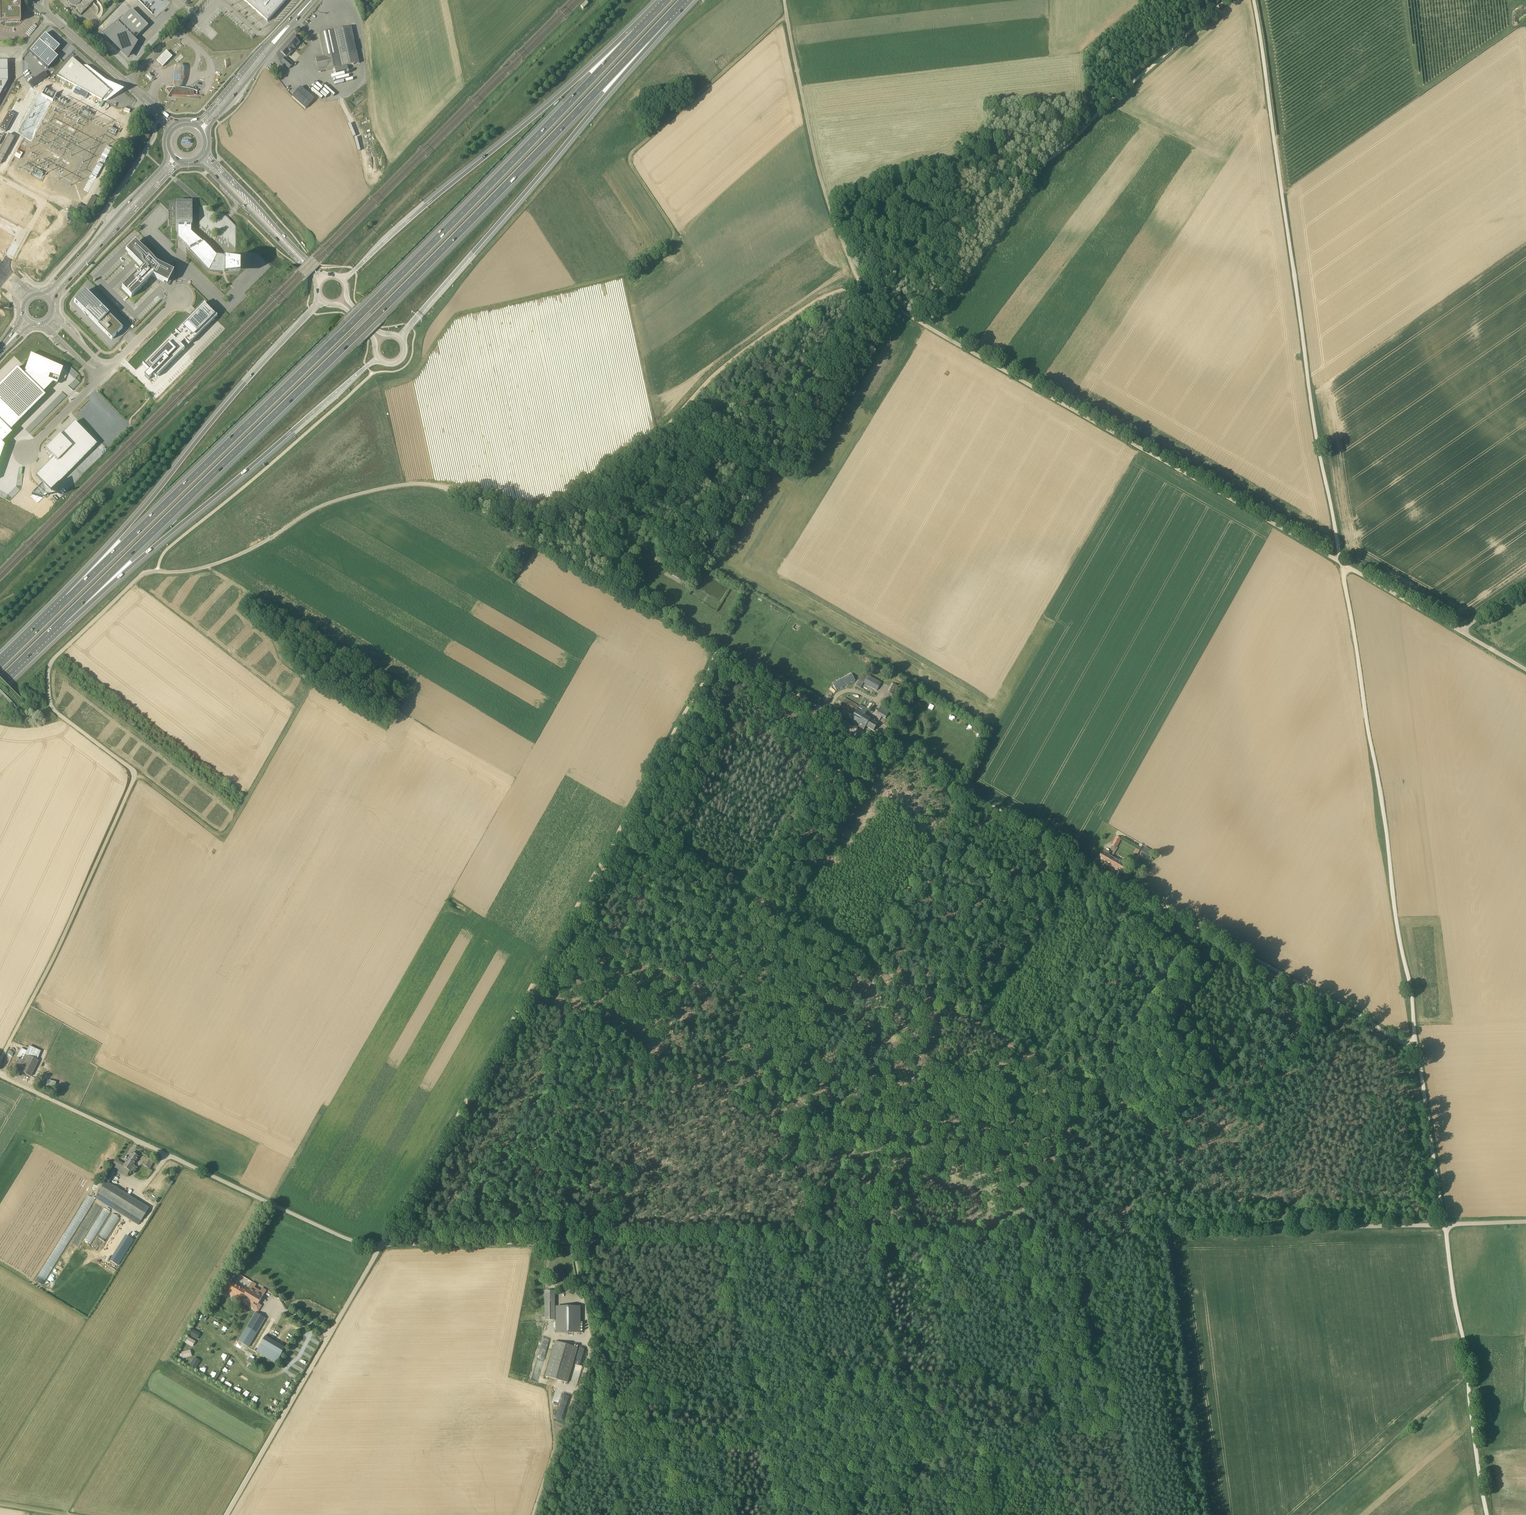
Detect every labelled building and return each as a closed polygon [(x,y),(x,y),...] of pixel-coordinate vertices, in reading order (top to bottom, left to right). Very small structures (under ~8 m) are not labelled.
[(78,9),(81,15),(96,0),(68,0),(68,1),(68,2),(69,3),(70,4),(71,5),(72,6),(73,6),(75,6),(76,6),(77,6),(79,8),(78,9)] [(247,2),(246,3),(248,4),(249,4),(255,9),(254,10),(256,11),(257,11),(259,13),(260,15),(261,14),(263,16),(263,17),(268,22),(271,18),(270,17),(286,0),(245,0),(247,2)] [(5,22),(20,22),(20,2),(0,2),(0,14),(0,22),(5,22)] [(117,22),(102,35),(127,60),(138,43),(134,39),(148,26),(131,9),(118,23),(117,22)] [(319,34),(322,33),(326,53),(323,53),(324,57),(316,58),(319,71),(327,69),(327,70),(359,63),(351,27),(319,34)] [(45,33),(29,52),(48,69),(58,57),(54,54),(58,49),(60,47),(57,44),(45,33)] [(300,42),(293,37),(280,51),(286,57),(300,42)] [(172,56),(170,55),(166,50),(156,60),(160,64),(162,66),(172,56)] [(102,100),(103,98),(110,91),(72,58),(57,75),(102,100)] [(293,65),(285,58),(282,62),(289,68),(293,65)] [(172,81),(173,87),(175,87),(179,87),(181,81),(183,76),(183,71),(182,64),(175,64),(173,70),(172,75),(172,81)] [(43,73),(29,83),(33,88),(47,77),(43,73)] [(194,95),(194,90),(192,89),(189,88),(186,88),(185,88),(182,87),(179,87),(175,87),(173,87),(171,87),(170,87),(167,88),(166,89),(170,93),(168,96),(194,95)] [(306,109),(314,99),(301,87),(292,97),(306,109)] [(1,164),(0,164),(1,164),(15,137),(9,134),(0,151),(0,163),(1,164)] [(92,196),(86,208),(79,204),(76,208),(88,215),(97,198),(92,196)] [(239,253),(236,253),(215,253),(202,239),(201,240),(196,235),(196,236),(195,235),(195,234),(195,233),(194,233),(193,233),(192,232),(193,231),(191,230),(191,229),(192,229),(192,206),(192,202),(176,202),(176,206),(176,226),(176,231),(177,231),(177,237),(177,240),(186,248),(189,251),(188,252),(208,273),(223,275),(223,280),(225,280),(227,280),(236,279),(238,278),(239,269),(239,253)] [(156,263),(137,244),(135,242),(125,251),(142,268),(122,288),(131,298),(150,279),(153,276),(167,284),(173,272),(170,270),(156,263)] [(85,292),(74,303),(84,313),(86,315),(111,340),(122,329),(85,292)] [(204,303),(175,331),(189,345),(217,316),(205,304),(204,303)] [(146,375),(146,376),(150,380),(154,376),(156,378),(184,349),(180,345),(184,341),(179,336),(175,339),(171,336),(146,361),(152,368),(147,373),(146,375)] [(2,456),(1,456),(2,452),(3,452),(4,448),(5,446),(2,444),(12,434),(10,432),(14,428),(14,427),(17,424),(20,421),(20,422),(20,421),(35,406),(36,406),(35,406),(38,403),(41,400),(42,400),(41,400),(46,396),(43,393),(44,393),(41,390),(43,388),(46,391),(46,390),(43,388),(44,387),(50,381),(54,382),(56,377),(60,378),(63,369),(62,369),(31,358),(30,357),(24,371),(26,372),(24,374),(17,367),(13,372),(13,371),(13,372),(9,375),(10,375),(7,378),(7,377),(7,378),(0,384),(0,460),(2,456)] [(54,458),(36,476),(51,491),(97,444),(75,422),(46,450),(54,458)] [(680,580),(682,575),(682,574),(681,575),(673,571),(671,575),(680,580)] [(872,661),(869,666),(886,676),(889,670),(872,661)] [(864,673),(860,681),(876,690),(881,683),(864,673)] [(855,681),(852,676),(834,685),(836,690),(855,681)] [(898,687),(894,684),(890,692),(894,695),(898,687)] [(896,698),(889,694),(884,703),(891,707),(896,698)] [(868,710),(860,705),(859,706),(846,699),(841,706),(854,714),(850,721),(864,730),(866,726),(874,731),(878,724),(874,722),(875,720),(872,718),(871,720),(864,716),(868,710)] [(882,705),(877,713),(886,719),(891,710),(882,705)] [(1121,839),(1117,836),(1112,845),(1116,848),(1121,839)] [(1155,854),(1144,848),(1141,853),(1152,859),(1155,854)] [(1109,855),(1110,852),(1105,849),(1099,859),(1125,874),(1129,867),(1109,855)] [(23,1060),(25,1055),(27,1051),(21,1049),(17,1057),(20,1058),(23,1060)] [(38,1061),(25,1055),(23,1060),(20,1058),(15,1069),(31,1076),(33,1072),(38,1061)] [(55,1082),(47,1079),(45,1087),(53,1089),(55,1082)] [(133,1165),(138,1157),(132,1153),(124,1165),(121,1163),(120,1164),(120,1163),(116,1170),(126,1176),(129,1171),(132,1173),(133,1171),(136,1166),(133,1165)] [(153,1162),(147,1158),(143,1165),(150,1169),(153,1162)] [(105,1181),(98,1193),(141,1220),(148,1209),(105,1181)] [(85,1207),(84,1209),(88,1211),(94,1200),(87,1196),(81,1206),(83,1207),(83,1206),(85,1207)] [(85,1239),(92,1243),(105,1220),(110,1212),(103,1208),(85,1239)] [(111,1213),(99,1236),(107,1240),(118,1217),(111,1213)] [(109,1256),(127,1223),(120,1219),(102,1253),(109,1256)] [(108,1260),(117,1266),(133,1240),(123,1234),(108,1260)] [(565,1278),(563,1271),(550,1273),(552,1283),(560,1282),(560,1279),(565,1278)] [(43,1273),(42,1276),(39,1274),(36,1280),(42,1284),(47,1275),(43,1273)] [(247,1291),(230,1282),(224,1291),(241,1301),(247,1291)] [(252,1282),(247,1291),(241,1301),(258,1311),(262,1305),(259,1303),(267,1291),(262,1288),(261,1291),(255,1287),(256,1284),(252,1282)] [(555,1291),(545,1291),(545,1320),(555,1320),(555,1291)] [(580,1307),(556,1307),(556,1333),(580,1333),(580,1307)] [(266,1318),(256,1312),(250,1322),(246,1320),(245,1323),(248,1325),(238,1341),(249,1347),(266,1318)] [(196,1339),(199,1333),(192,1328),(188,1334),(196,1339)] [(186,1336),(184,1342),(192,1346),(195,1340),(186,1336)] [(266,1337),(257,1352),(263,1355),(268,1348),(281,1356),(285,1348),(266,1337)] [(578,1348),(555,1341),(545,1376),(568,1383),(578,1348)] [(191,1356),(190,1349),(181,1351),(183,1358),(191,1356)] [(190,1366),(196,1369),(200,1360),(194,1357),(190,1366)] [(565,1421),(566,1407),(559,1406),(557,1420),(565,1421)]
